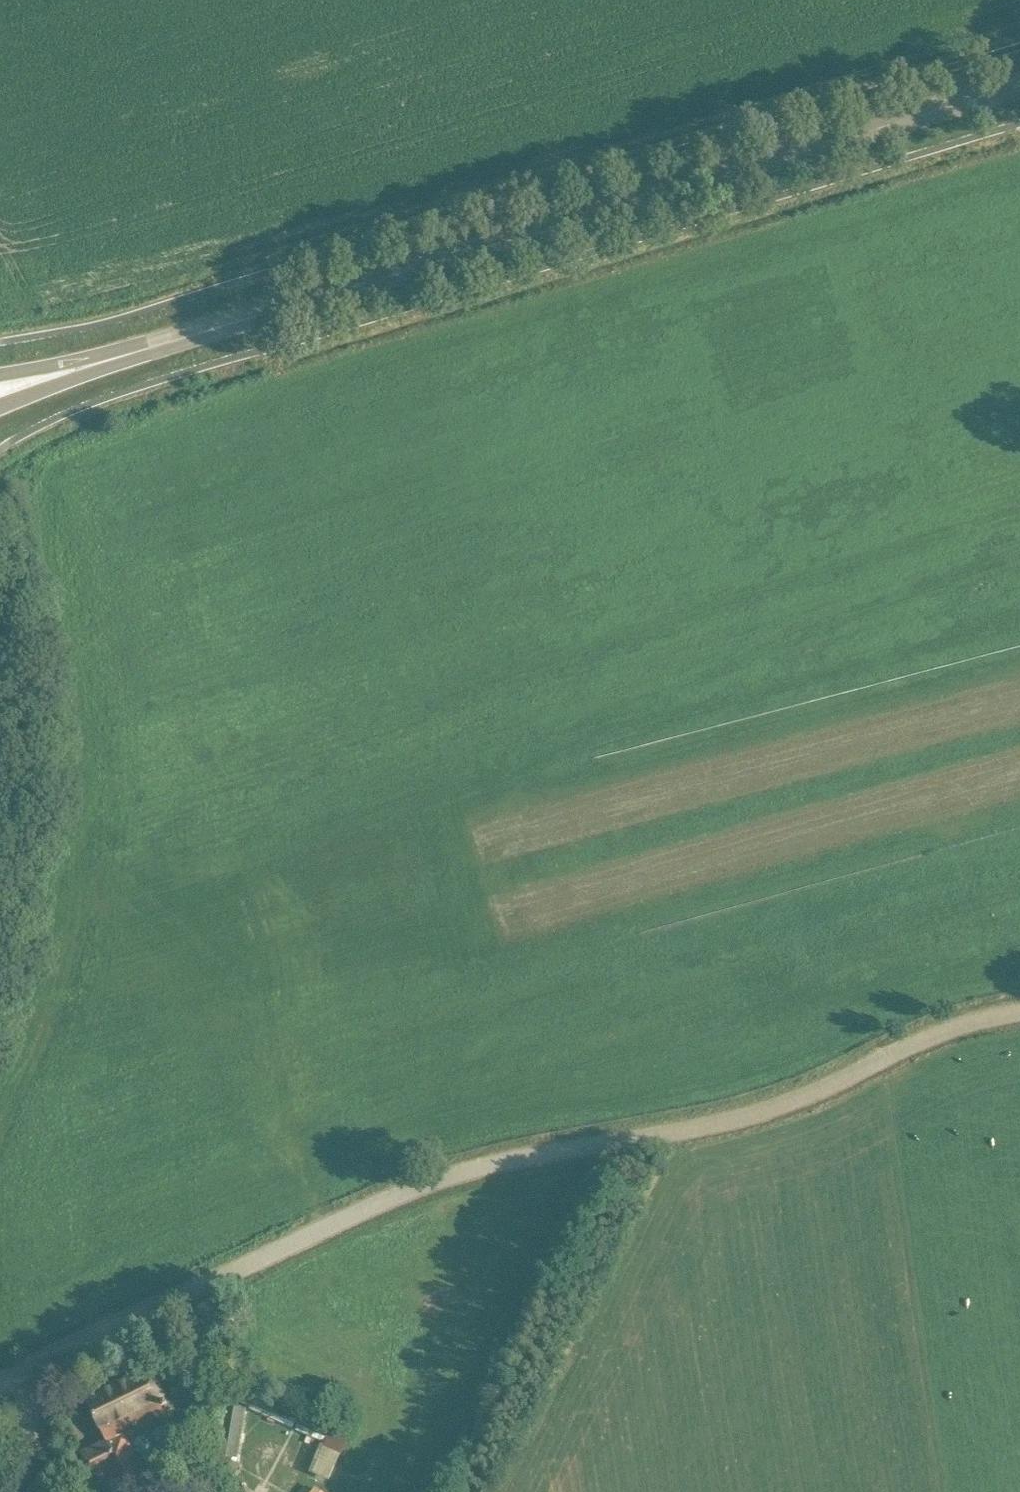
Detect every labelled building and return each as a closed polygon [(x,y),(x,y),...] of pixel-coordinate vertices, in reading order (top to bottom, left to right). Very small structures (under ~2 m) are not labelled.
[(81,1454),(92,1475),(99,1472),(108,1491),(130,1491),(149,1483),(127,1438),(173,1415),(149,1367),(85,1399),(106,1442),(81,1454)] [(244,1387),(242,1392),(239,1399),(294,1424),(299,1412),(244,1387)] [(240,1463),(232,1459),(241,1406),(222,1404),(216,1456),(228,1459),(224,1468),(235,1474),(240,1463)] [(302,1411),(301,1414),(297,1424),(326,1437),(327,1436),(338,1441),(343,1432),(332,1426),(332,1425),(302,1411)]
